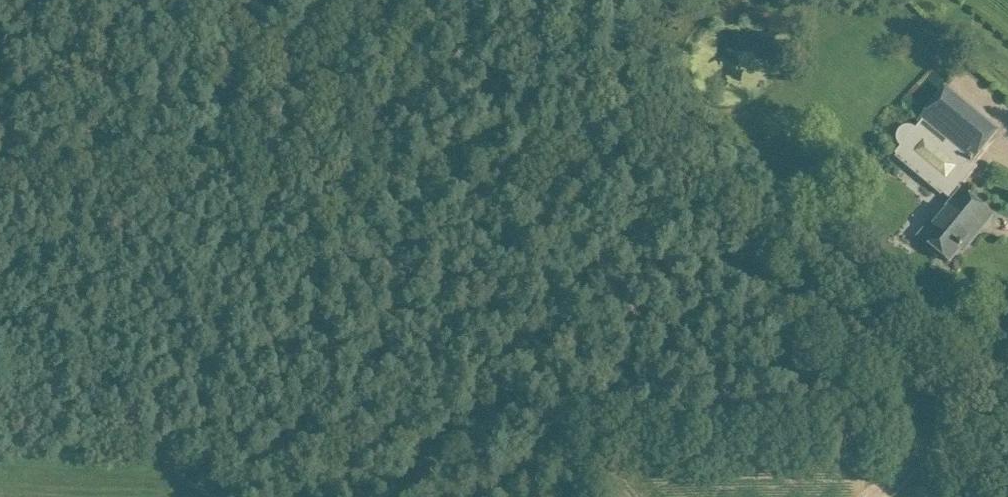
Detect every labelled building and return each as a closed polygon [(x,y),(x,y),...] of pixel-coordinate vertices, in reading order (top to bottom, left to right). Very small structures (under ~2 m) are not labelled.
[(994,135),(979,122),(944,92),(919,121),(921,123),(915,129),(912,127),(908,127),(904,128),(899,132),(896,138),(897,145),(900,148),(894,155),(953,204),(921,241),(948,263),(967,239),(970,242),(991,217),(958,190),(977,168),(971,163),(994,135)]
